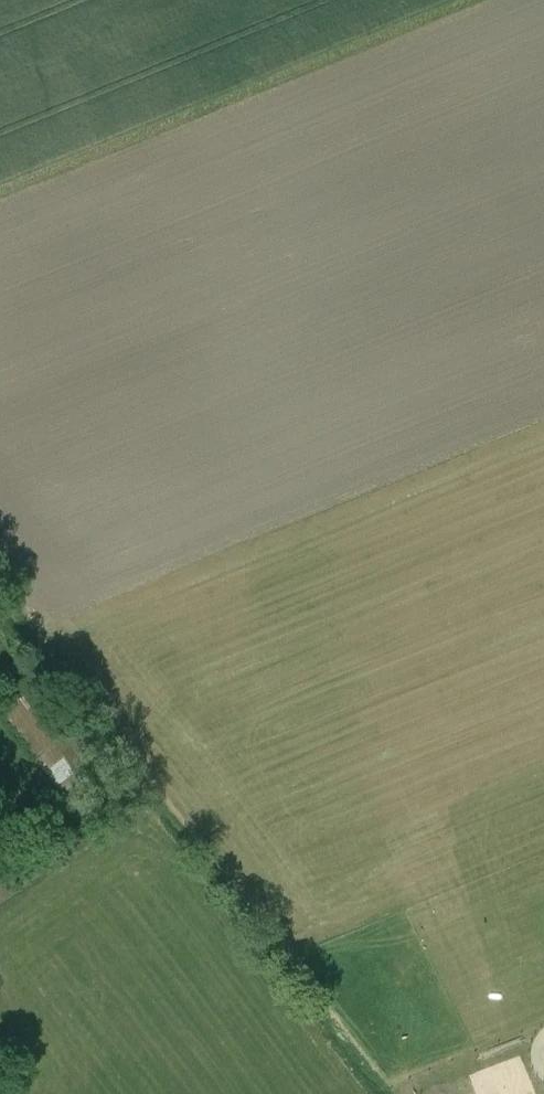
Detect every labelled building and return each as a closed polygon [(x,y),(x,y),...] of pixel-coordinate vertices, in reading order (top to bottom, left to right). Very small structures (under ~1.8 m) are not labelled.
[(33,674),(0,698),(0,705),(61,788),(97,761),(33,674)]
